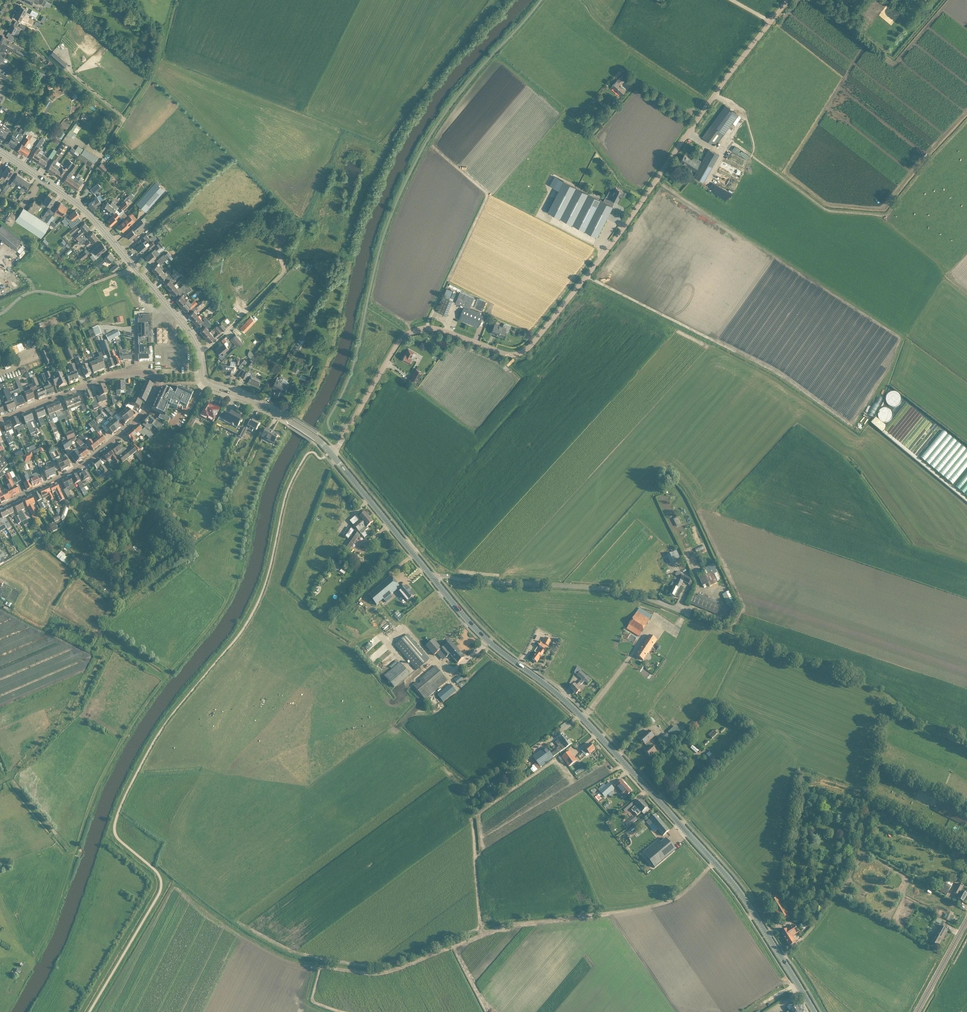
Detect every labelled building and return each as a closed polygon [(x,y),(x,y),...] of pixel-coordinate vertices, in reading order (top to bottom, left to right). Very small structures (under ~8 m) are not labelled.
[(69,5),(79,12),(83,7),(75,0),(73,0),(69,5)] [(21,5),(18,11),(28,17),(30,13),(36,17),(38,13),(32,9),(30,13),(25,11),(27,8),(21,5)] [(15,17),(19,19),(20,20),(22,17),(28,21),(30,18),(28,17),(18,11),(15,17)] [(8,30),(12,32),(14,33),(17,35),(20,29),(17,27),(17,26),(14,24),(14,23),(13,24),(12,23),(8,30)] [(13,47),(17,49),(18,46),(9,41),(10,39),(12,40),(14,35),(13,34),(9,32),(7,35),(9,35),(7,38),(2,35),(0,40),(0,41),(13,47)] [(6,52),(8,48),(12,50),(20,54),(21,51),(17,49),(13,47),(0,41),(0,49),(6,52)] [(67,63),(53,51),(49,55),(63,68),(67,63)] [(617,80),(612,86),(621,94),(626,89),(621,84),(627,77),(623,73),(617,80)] [(47,109),(51,101),(47,99),(43,106),(47,109)] [(724,134),(738,114),(725,105),(702,137),(706,140),(714,145),(723,133),(724,134)] [(71,129),(70,129),(67,135),(70,138),(72,136),(74,137),(76,134),(80,129),(80,126),(77,125),(78,124),(75,122),(71,129)] [(12,130),(13,128),(13,127),(10,125),(10,126),(9,128),(3,124),(1,128),(0,128),(0,137),(3,138),(6,132),(9,134),(12,130)] [(9,140),(8,142),(14,145),(16,142),(16,141),(19,138),(20,136),(23,137),(25,134),(24,134),(25,133),(28,129),(27,129),(28,128),(25,126),(23,129),(21,128),(19,131),(16,130),(12,135),(11,137),(9,139),(9,140)] [(20,146),(17,150),(23,153),(23,154),(24,155),(25,155),(28,151),(30,148),(29,148),(31,145),(30,143),(28,142),(32,137),(28,134),(20,146)] [(60,146),(57,151),(52,158),(54,159),(50,164),(47,169),(54,173),(59,166),(55,163),(57,160),(68,145),(62,141),(59,146),(60,146)] [(81,154),(83,155),(84,156),(88,158),(90,160),(94,162),(96,160),(98,157),(94,155),(84,148),(84,149),(78,145),(75,149),(76,150),(75,150),(80,153),(80,152),(81,153),(81,154)] [(31,157),(37,162),(43,154),(39,151),(40,150),(37,148),(34,153),(31,157)] [(52,158),(57,151),(54,148),(49,155),(48,156),(52,158)] [(696,171),(694,176),(704,182),(713,166),(719,155),(709,149),(700,165),(684,155),(680,161),(696,171)] [(79,153),(77,157),(85,162),(88,158),(84,156),(83,155),(81,154),(81,153),(80,152),(80,153),(79,153)] [(49,158),(46,157),(43,154),(37,162),(44,166),(46,162),(49,158)] [(107,167),(101,162),(97,166),(104,172),(107,167)] [(72,182),(73,180),(70,177),(71,176),(73,174),(71,173),(77,165),(73,163),(69,168),(71,170),(70,172),(70,171),(64,180),(67,182),(67,183),(69,185),(70,184),(72,182)] [(0,172),(0,177),(2,178),(4,175),(8,178),(14,169),(8,165),(4,171),(1,170),(0,172)] [(60,177),(63,173),(65,170),(63,168),(62,168),(59,166),(54,173),(60,177)] [(17,173),(14,177),(13,180),(11,183),(14,185),(16,182),(19,184),(23,177),(17,173)] [(30,182),(23,177),(19,184),(22,186),(20,189),(23,191),(25,188),(27,186),(30,182)] [(80,178),(78,180),(75,178),(73,180),(72,182),(70,184),(77,189),(80,184),(81,185),(84,180),(80,178)] [(563,181),(548,211),(597,236),(613,206),(603,201),(563,181)] [(155,182),(137,203),(146,211),(164,190),(155,182)] [(101,187),(98,183),(90,189),(94,193),(101,187)] [(606,196),(603,201),(613,206),(615,201),(618,202),(620,198),(624,192),(623,191),(616,187),(610,198),(606,196)] [(44,201),(42,204),(43,205),(45,206),(47,204),(50,206),(52,203),(55,199),(48,194),(43,201),(44,201)] [(92,208),(96,205),(101,201),(100,200),(102,198),(99,195),(99,194),(96,196),(96,195),(92,199),(93,200),(88,203),(92,208)] [(35,215),(39,210),(42,204),(35,199),(32,203),(27,210),(19,223),(41,237),(49,225),(35,215)] [(111,225),(115,222),(117,219),(116,218),(118,216),(122,219),(126,214),(123,211),(123,210),(123,209),(128,204),(125,201),(124,200),(118,206),(113,213),(114,214),(107,221),(111,225)] [(111,214),(113,213),(118,206),(112,201),(110,203),(107,201),(105,204),(102,208),(108,213),(109,212),(111,214)] [(56,209),(55,210),(56,210),(61,214),(62,213),(64,215),(66,213),(64,211),(67,207),(60,202),(58,206),(56,209)] [(47,211),(42,218),(44,220),(50,213),(53,208),(50,206),(46,211),(47,211)] [(264,215),(272,209),(270,206),(262,212),(264,215)] [(11,226),(15,220),(19,223),(27,210),(23,208),(18,216),(11,212),(5,222),(11,226)] [(50,213),(44,220),(49,224),(55,216),(52,214),(55,210),(56,209),(53,208),(50,213)] [(64,218),(61,220),(66,225),(68,223),(72,227),(81,220),(78,216),(79,214),(75,210),(71,213),(69,215),(68,213),(64,217),(64,218)] [(129,225),(134,221),(129,216),(118,225),(123,231),(129,225)] [(134,240),(138,237),(134,232),(139,228),(139,229),(145,224),(141,219),(136,224),(136,225),(126,234),(130,239),(132,238),(134,240)] [(79,240),(84,235),(83,233),(85,231),(89,227),(85,222),(80,226),(80,227),(79,228),(77,226),(70,231),(72,233),(75,231),(77,230),(79,232),(77,234),(74,236),(76,238),(78,239),(78,240),(79,240)] [(595,246),(599,237),(567,222),(566,224),(562,222),(560,225),(566,228),(564,231),(595,246)] [(0,226),(0,237),(14,249),(21,240),(2,224),(0,226)] [(151,229),(146,234),(143,236),(145,239),(143,241),(142,241),(139,244),(137,247),(141,252),(142,251),(143,250),(148,246),(150,248),(155,245),(152,242),(149,244),(147,242),(148,241),(150,239),(148,235),(153,231),(152,229),(151,229)] [(88,240),(85,242),(88,246),(94,241),(98,237),(93,231),(89,234),(88,235),(87,236),(89,239),(88,240)] [(86,237),(84,235),(79,240),(78,240),(77,242),(79,245),(87,238),(86,238),(86,237)] [(92,249),(93,249),(90,251),(96,258),(99,256),(98,255),(102,251),(106,248),(101,242),(97,245),(95,247),(92,249)] [(145,257),(150,261),(160,253),(158,250),(160,248),(158,246),(145,257)] [(99,261),(95,264),(97,267),(99,265),(101,264),(105,260),(107,263),(109,261),(114,257),(110,252),(106,255),(104,256),(99,261)] [(163,254),(156,260),(159,262),(160,264),(165,261),(167,263),(169,261),(167,258),(163,254)] [(111,268),(108,270),(110,273),(119,266),(116,263),(111,268)] [(156,274),(162,269),(157,264),(156,265),(152,268),(156,274)] [(166,279),(171,274),(167,269),(164,272),(162,269),(156,274),(161,279),(164,277),(166,279)] [(783,287),(795,273),(791,269),(779,284),(783,287)] [(787,286),(789,287),(790,285),(793,287),(801,276),(796,273),(787,286)] [(167,281),(164,283),(169,289),(174,284),(172,281),(173,280),(172,279),(173,278),(174,277),(173,276),(171,274),(166,279),(167,281)] [(803,277),(793,289),(796,292),(800,286),(802,287),(807,280),(803,277)] [(808,280),(801,292),(805,294),(812,283),(808,280)] [(177,292),(179,293),(189,285),(186,282),(181,286),(181,285),(179,287),(178,287),(177,288),(174,284),(169,289),(174,294),(177,292)] [(808,296),(812,298),(818,287),(814,284),(808,296)] [(176,299),(181,305),(187,300),(184,297),(186,295),(185,294),(192,289),(189,285),(179,293),(180,295),(176,299)] [(449,299),(453,290),(447,288),(443,296),(449,299)] [(814,298),(819,301),(825,291),(820,288),(814,298)] [(474,296),(461,291),(456,302),(465,305),(470,308),(474,296)] [(821,302),(826,304),(831,294),(826,292),(821,302)] [(826,307),(830,309),(836,298),(833,296),(826,307)] [(486,301),(479,298),(476,307),(483,310),(486,301)] [(187,300),(181,305),(185,310),(190,306),(191,308),(197,303),(194,300),(191,303),(187,299),(187,300)] [(191,312),(188,314),(193,320),(198,315),(194,310),(196,309),(196,310),(198,308),(197,307),(203,303),(201,300),(197,303),(191,308),(190,309),(191,312)] [(839,300),(831,312),(835,315),(843,302),(839,300)] [(841,320),(851,307),(846,304),(837,316),(841,320)] [(483,315),(479,313),(480,312),(470,308),(470,309),(464,307),(459,319),(478,327),(483,315)] [(852,308),(840,324),(845,328),(857,311),(852,308)] [(858,312),(845,331),(851,334),(863,315),(858,312)] [(138,319),(138,327),(138,345),(141,345),(143,345),(143,346),(147,345),(149,345),(151,345),(151,338),(148,338),(148,334),(148,331),(151,331),(151,315),(138,316),(138,319)] [(204,319),(203,321),(198,315),(193,320),(198,325),(201,322),(203,324),(208,320),(205,316),(203,318),(204,319)] [(291,318),(288,315),(283,322),(286,325),(291,318)] [(245,332),(255,321),(251,317),(240,328),(245,332)] [(200,330),(205,336),(210,331),(206,327),(209,325),(211,323),(208,320),(203,324),(205,326),(200,330)] [(503,336),(507,328),(495,323),(491,332),(496,334),(496,333),(503,336)] [(877,324),(865,341),(870,344),(882,327),(877,324)] [(883,328),(871,346),(875,349),(888,330),(883,328)] [(117,330),(112,333),(114,338),(120,335),(117,330)] [(205,336),(209,341),(214,337),(211,333),(210,331),(205,336)] [(889,331),(871,359),(877,362),(895,335),(889,331)] [(109,341),(114,338),(112,333),(106,336),(109,341)] [(232,338),(235,342),(239,346),(241,344),(243,342),(239,338),(236,335),(232,338)] [(862,381),(842,415),(847,419),(854,423),(873,390),(875,389),(857,420),(862,424),(884,387),(880,385),(897,358),(892,355),(891,358),(890,358),(901,339),(895,335),(870,375),(871,376),(873,376),(875,373),(874,371),(876,368),(880,370),(867,391),(870,379),(869,378),(862,381)] [(293,346),(298,349),(304,339),(299,336),(293,346)] [(439,337),(436,341),(445,347),(447,343),(439,337)] [(219,356),(221,359),(225,356),(222,354),(223,353),(223,352),(228,348),(227,346),(228,345),(228,344),(225,340),(223,342),(224,343),(216,349),(220,354),(219,356)] [(106,341),(101,343),(106,356),(106,357),(108,361),(112,359),(110,353),(106,341)] [(143,345),(141,345),(138,345),(139,346),(139,356),(138,356),(138,361),(139,361),(139,362),(140,362),(140,361),(149,361),(148,356),(149,356),(149,345),(147,345),(143,346),(143,345)] [(768,348),(761,361),(766,364),(773,351),(768,348)] [(412,358),(414,359),(417,353),(416,353),(415,353),(409,349),(406,354),(405,354),(402,359),(409,363),(412,358)] [(46,365),(50,364),(45,351),(41,353),(46,365)] [(94,359),(95,362),(98,370),(99,371),(105,369),(102,364),(105,363),(104,358),(101,352),(98,354),(99,357),(94,359)] [(118,357),(116,358),(114,352),(110,353),(112,359),(115,367),(120,365),(119,361),(118,357)] [(75,359),(74,359),(77,367),(78,368),(80,373),(83,372),(85,377),(91,375),(89,369),(86,363),(81,365),(78,357),(75,359)] [(109,369),(115,367),(112,359),(108,361),(107,361),(108,364),(109,369)] [(421,360),(416,366),(421,369),(426,364),(428,361),(426,359),(424,362),(421,360)] [(786,376),(791,379),(802,362),(797,359),(786,376)] [(234,366),(235,361),(231,360),(230,365),(221,364),(219,369),(228,371),(227,374),(232,375),(234,366)] [(94,374),(99,371),(98,370),(95,362),(92,364),(91,361),(87,363),(86,363),(89,369),(91,368),(94,374)] [(804,362),(792,380),(797,384),(809,365),(804,362)] [(803,388),(816,367),(811,364),(798,385),(803,388)] [(79,380),(77,375),(76,372),(77,372),(75,368),(74,368),(73,365),(69,367),(71,374),(66,376),(69,383),(79,380)] [(810,392),(823,370),(818,367),(805,389),(810,392)] [(417,381),(422,372),(416,369),(412,377),(417,381)] [(258,386),(260,382),(261,379),(255,377),(256,375),(252,373),(248,371),(248,372),(247,372),(244,370),(241,376),(245,378),(249,379),(248,382),(258,386)] [(62,373),(60,371),(56,373),(57,375),(54,377),(51,378),(55,387),(58,385),(59,388),(66,384),(62,373)] [(823,371),(811,393),(816,397),(829,374),(823,371)] [(288,384),(287,384),(288,382),(287,380),(283,378),(282,381),(278,379),(279,377),(278,376),(276,379),(277,379),(273,386),(276,388),(275,391),(274,391),(274,392),(273,393),(281,397),(288,384)] [(816,397),(821,400),(835,379),(830,376),(816,397)] [(837,380),(822,401),(827,405),(842,383),(837,380)] [(43,389),(46,397),(54,394),(52,389),(49,381),(46,382),(48,388),(43,389)] [(146,382),(138,399),(141,400),(145,402),(153,385),(146,382)] [(0,385),(0,393),(3,392),(6,398),(7,401),(1,403),(5,414),(8,412),(16,409),(10,394),(7,388),(5,383),(0,385)] [(116,386),(116,389),(117,395),(121,395),(120,391),(124,391),(124,392),(128,392),(129,391),(129,390),(129,385),(124,385),(124,383),(117,383),(117,386),(116,386)] [(33,385),(32,385),(29,386),(26,388),(28,393),(24,394),(25,397),(27,402),(34,399),(32,393),(35,392),(35,390),(33,385)] [(829,405),(834,409),(848,389),(843,385),(829,405)] [(95,393),(96,395),(99,403),(102,402),(107,400),(104,395),(107,394),(106,390),(106,389),(105,389),(104,386),(97,388),(98,392),(95,393)] [(851,386),(835,411),(840,414),(857,389),(851,386)] [(37,389),(35,390),(35,392),(36,392),(39,400),(46,397),(43,389),(42,390),(41,387),(37,389)] [(162,388),(152,410),(160,414),(158,418),(168,423),(170,418),(165,416),(163,415),(168,404),(169,405),(169,406),(171,407),(171,406),(177,409),(178,408),(179,405),(183,407),(186,408),(193,393),(182,388),(181,390),(178,389),(179,387),(176,393),(175,394),(173,393),(172,392),(164,389),(162,388)] [(12,393),(10,394),(16,409),(25,405),(23,401),(22,397),(19,390),(12,393)] [(84,394),(86,398),(87,401),(90,400),(94,410),(99,407),(95,397),(93,398),(92,396),(90,391),(84,394)] [(77,396),(71,398),(74,406),(73,406),(75,408),(81,406),(83,411),(86,410),(84,404),(81,405),(80,403),(77,396)] [(72,420),(71,416),(69,412),(70,411),(70,410),(75,408),(73,406),(74,406),(71,398),(64,401),(68,410),(65,412),(69,421),(72,420)] [(140,408),(142,403),(133,399),(131,404),(128,403),(127,405),(133,409),(134,406),(140,408)] [(59,403),(52,406),(55,413),(57,418),(63,416),(66,422),(69,421),(65,412),(62,413),(61,410),(61,408),(59,403)] [(201,413),(205,415),(208,417),(207,419),(213,422),(215,420),(214,419),(217,413),(220,409),(215,406),(214,408),(207,404),(201,413)] [(130,412),(133,409),(127,405),(127,406),(126,407),(125,407),(127,409),(123,412),(129,420),(134,416),(130,412)] [(46,409),(48,413),(51,420),(54,419),(52,414),(55,413),(52,406),(46,409)] [(45,416),(45,414),(43,410),(35,413),(37,417),(41,427),(45,425),(42,418),(45,416)] [(117,414),(115,416),(119,421),(121,419),(125,424),(129,420),(123,412),(121,410),(116,413),(117,414)] [(238,435),(242,428),(239,426),(240,423),(241,423),(244,418),(232,412),(229,416),(228,415),(222,412),(216,423),(226,429),(238,435)] [(28,429),(30,434),(35,432),(32,427),(30,421),(33,420),(32,418),(30,413),(22,417),(24,421),(28,429)] [(154,421),(147,415),(142,421),(144,423),(143,425),(148,430),(152,425),(158,430),(163,425),(164,424),(157,419),(156,419),(154,421)] [(111,417),(107,420),(116,431),(121,427),(117,423),(119,421),(115,416),(113,418),(111,417)] [(18,422),(16,418),(10,420),(12,425),(14,430),(17,437),(20,435),(19,432),(25,429),(23,425),(20,427),(20,426),(18,422)] [(189,431),(191,428),(187,426),(190,421),(194,423),(195,420),(192,418),(185,429),(189,431)] [(256,431),(258,428),(260,424),(253,420),(251,422),(250,421),(248,426),(247,426),(246,429),(252,432),(254,429),(256,431)] [(49,423),(52,430),(54,433),(57,432),(56,429),(53,421),(49,423)] [(112,435),(116,431),(108,421),(103,424),(104,425),(102,427),(106,433),(108,430),(112,435)] [(4,429),(1,430),(5,437),(9,445),(13,442),(10,435),(13,434),(12,431),(10,426),(10,425),(9,423),(3,426),(4,429)] [(93,433),(98,439),(95,441),(99,446),(105,441),(102,437),(101,436),(98,433),(102,430),(98,424),(91,429),(90,430),(92,433),(93,433)] [(138,425),(132,431),(138,437),(140,435),(141,434),(143,437),(145,435),(146,436),(150,432),(148,430),(145,428),(142,431),(142,430),(141,429),(138,425)] [(247,430),(242,428),(238,435),(236,440),(238,442),(240,439),(241,439),(241,438),(243,439),(247,430)] [(274,444),(277,440),(279,435),(267,429),(265,434),(262,438),(274,444)] [(138,437),(132,431),(126,436),(133,443),(138,438),(138,437)] [(75,437),(73,432),(65,435),(67,440),(75,437)] [(81,435),(78,436),(79,438),(84,444),(87,442),(83,437),(81,435)] [(93,451),(99,446),(95,441),(93,439),(90,441),(87,443),(89,446),(93,451)] [(68,441),(61,444),(64,450),(65,449),(65,450),(72,445),(68,441)] [(27,453),(36,449),(33,443),(25,447),(27,453)] [(125,461),(126,460),(134,454),(136,452),(132,447),(129,449),(129,450),(128,451),(127,450),(126,449),(124,449),(123,449),(122,450),(117,444),(111,449),(122,463),(125,461)] [(88,454),(85,450),(83,447),(79,449),(80,450),(77,452),(82,459),(88,454)] [(20,449),(14,453),(17,459),(23,456),(20,449)] [(71,463),(68,456),(65,450),(65,449),(64,450),(62,451),(64,456),(65,458),(61,460),(66,470),(70,467),(69,464),(71,463)] [(103,456),(101,458),(105,463),(107,461),(107,462),(109,464),(112,462),(113,463),(113,462),(115,465),(119,462),(109,450),(102,456),(103,456)] [(76,451),(70,456),(73,459),(76,463),(82,459),(77,452),(76,451)] [(22,457),(24,463),(34,459),(31,453),(22,457)] [(52,460),(53,462),(57,471),(60,469),(61,472),(66,470),(61,460),(59,456),(52,460)] [(107,471),(98,459),(92,464),(97,470),(99,468),(103,474),(107,471)] [(128,463),(126,460),(125,461),(122,463),(127,469),(131,466),(128,463)] [(46,464),(47,467),(51,477),(56,475),(55,472),(57,471),(53,462),(51,463),(50,462),(46,464)] [(39,469),(41,473),(43,477),(45,476),(47,479),(51,477),(47,467),(43,469),(42,467),(41,468),(39,468),(39,469)] [(90,478),(85,469),(78,474),(83,482),(90,478)] [(29,470),(25,472),(30,481),(31,483),(33,487),(38,485),(43,483),(39,475),(36,476),(35,474),(32,476),(29,470)] [(7,473),(4,474),(8,482),(15,496),(20,494),(17,489),(16,486),(17,486),(14,479),(15,478),(12,472),(9,473),(8,471),(6,471),(7,472),(7,473)] [(109,480),(114,476),(110,471),(105,475),(109,480)] [(25,486),(27,490),(32,488),(25,473),(22,474),(24,479),(25,479),(27,482),(24,484),(25,486)] [(85,488),(83,485),(81,481),(80,482),(76,475),(71,478),(73,482),(75,485),(77,483),(79,487),(79,488),(83,494),(84,497),(88,494),(84,488),(85,488)] [(72,498),(71,496),(67,489),(70,487),(72,490),(75,488),(73,485),(72,482),(69,478),(62,482),(66,489),(63,490),(68,500),(72,498)] [(7,491),(6,491),(10,499),(15,496),(8,482),(4,484),(6,487),(7,486),(8,490),(7,491)] [(57,484),(49,488),(51,492),(52,494),(53,494),(54,496),(56,495),(59,502),(64,500),(60,491),(57,484)] [(54,500),(50,493),(48,488),(39,492),(43,499),(49,496),(51,501),(54,500)] [(10,499),(6,491),(1,493),(5,501),(10,499)] [(46,507),(44,504),(42,500),(40,498),(38,493),(34,495),(36,500),(37,502),(38,502),(42,511),(47,509),(46,507)] [(31,496),(23,500),(26,505),(27,508),(28,510),(32,516),(37,513),(33,505),(35,504),(33,501),(31,496)] [(20,502),(13,506),(15,510),(17,513),(18,516),(22,522),(24,526),(28,524),(26,520),(21,511),(24,509),(23,506),(20,502)] [(5,510),(8,516),(10,515),(12,518),(15,516),(13,511),(10,507),(5,510)] [(60,518),(59,518),(63,524),(68,509),(63,507),(61,513),(60,518)] [(11,528),(7,520),(5,517),(8,516),(5,510),(0,512),(0,514),(2,517),(4,522),(5,523),(4,524),(5,525),(6,527),(6,529),(7,530),(11,528)] [(357,515),(350,521),(354,525),(353,526),(356,528),(369,517),(365,513),(359,518),(357,515)] [(83,520),(90,529),(98,524),(92,514),(83,520)] [(52,518),(55,523),(56,525),(61,522),(60,520),(57,515),(52,518)] [(369,517),(356,528),(361,534),(368,528),(367,527),(373,522),(369,517)] [(349,539),(351,535),(354,531),(349,527),(345,533),(343,535),(349,539)] [(349,551),(357,539),(360,535),(355,531),(352,535),(343,547),(349,551)] [(89,534),(85,537),(92,546),(96,543),(89,534)] [(63,562),(66,564),(66,565),(69,562),(66,558),(66,557),(64,556),(65,555),(61,551),(57,557),(56,557),(57,558),(58,558),(59,559),(59,560),(62,562),(63,562)] [(680,561),(679,559),(676,560),(672,553),(666,555),(671,565),(680,561)] [(712,572),(704,575),(708,584),(709,587),(717,583),(712,572)] [(689,584),(691,579),(683,575),(680,580),(689,584)] [(679,598),(681,593),(683,587),(680,586),(682,582),(678,580),(675,588),(673,587),(672,590),(669,594),(675,597),(675,596),(679,598)] [(386,581),(369,596),(376,605),(389,594),(390,595),(395,591),(386,581)] [(407,602),(411,599),(415,596),(414,595),(414,596),(409,590),(409,589),(406,586),(402,589),(399,592),(407,602)] [(12,595),(19,598),(21,593),(15,590),(12,595)] [(735,602),(730,591),(723,595),(728,606),(735,602)] [(717,615),(719,610),(721,606),(692,594),(689,603),(717,615)] [(639,636),(652,616),(639,608),(627,629),(639,636)] [(404,617),(400,612),(396,614),(392,609),(389,612),(387,609),(384,612),(388,617),(391,614),(395,619),(398,616),(401,620),(404,617)] [(417,670),(429,660),(407,635),(395,645),(417,670)] [(643,660),(646,656),(651,648),(656,640),(649,635),(636,656),(643,660)] [(542,643),(548,646),(551,641),(545,638),(542,643)] [(458,664),(461,661),(465,658),(451,641),(442,649),(433,640),(429,643),(426,646),(434,655),(440,651),(446,658),(450,654),(458,664)] [(536,663),(539,659),(545,651),(548,647),(541,643),(538,646),(542,649),(539,654),(537,653),(532,660),(536,663)] [(399,662),(384,676),(395,688),(410,675),(399,662)] [(413,685),(425,700),(448,681),(435,666),(419,680),(421,683),(418,685),(416,682),(413,685)] [(575,684),(571,688),(576,694),(580,691),(578,687),(581,685),(584,681),(587,684),(591,679),(588,676),(587,677),(581,671),(581,670),(577,667),(574,673),(577,675),(582,679),(579,682),(578,682),(575,685),(575,684)] [(459,676),(454,680),(457,684),(462,679),(459,676)] [(456,691),(451,684),(437,695),(443,702),(456,691)] [(678,727),(670,734),(675,739),(683,732),(678,727)] [(715,736),(719,732),(716,729),(715,731),(714,730),(708,735),(712,739),(715,736)] [(648,731),(643,735),(640,739),(649,748),(645,752),(650,757),(656,751),(648,742),(654,737),(648,731)] [(673,741),(666,733),(659,739),(663,745),(666,743),(668,746),(673,741)] [(546,748),(533,757),(540,767),(563,750),(571,744),(565,735),(561,738),(559,740),(555,743),(559,747),(556,749),(557,750),(551,754),(546,748)] [(590,754),(591,753),(595,749),(590,744),(586,747),(582,752),(585,755),(588,753),(590,754)] [(693,745),(691,748),(697,753),(699,750),(693,745)] [(565,762),(568,767),(569,766),(577,761),(575,759),(577,758),(574,753),(572,754),(570,752),(562,757),(561,756),(560,756),(558,758),(562,763),(564,762),(565,762)] [(689,763),(692,759),(682,753),(680,757),(689,763)] [(580,779),(588,771),(584,768),(577,775),(580,779)] [(622,780),(618,783),(615,786),(625,797),(626,796),(632,791),(628,786),(622,780)] [(608,795),(610,797),(613,794),(611,792),(615,789),(609,783),(599,791),(605,798),(608,795)] [(638,804),(631,809),(631,811),(633,813),(634,813),(637,816),(641,812),(643,814),(644,814),(645,813),(649,810),(647,808),(648,807),(642,800),(638,804)] [(656,815),(647,823),(650,826),(653,830),(655,832),(658,830),(663,836),(669,831),(656,815)] [(628,827),(637,820),(635,816),(632,819),(631,818),(625,823),(628,827)] [(658,840),(642,853),(654,868),(675,850),(665,839),(661,843),(658,840)] [(952,886),(944,882),(941,887),(948,891),(952,886)] [(958,899),(958,900),(963,902),(966,895),(964,894),(966,890),(963,887),(963,886),(959,884),(954,893),(959,896),(958,899)] [(804,897),(796,902),(802,913),(810,908),(804,897)] [(781,932),(785,939),(791,936),(791,937),(798,932),(794,926),(787,930),(786,929),(781,932)] [(938,946),(942,938),(943,938),(947,930),(939,926),(931,942),(938,946)] [(795,943),(791,937),(791,936),(785,939),(790,946),(795,943)]
